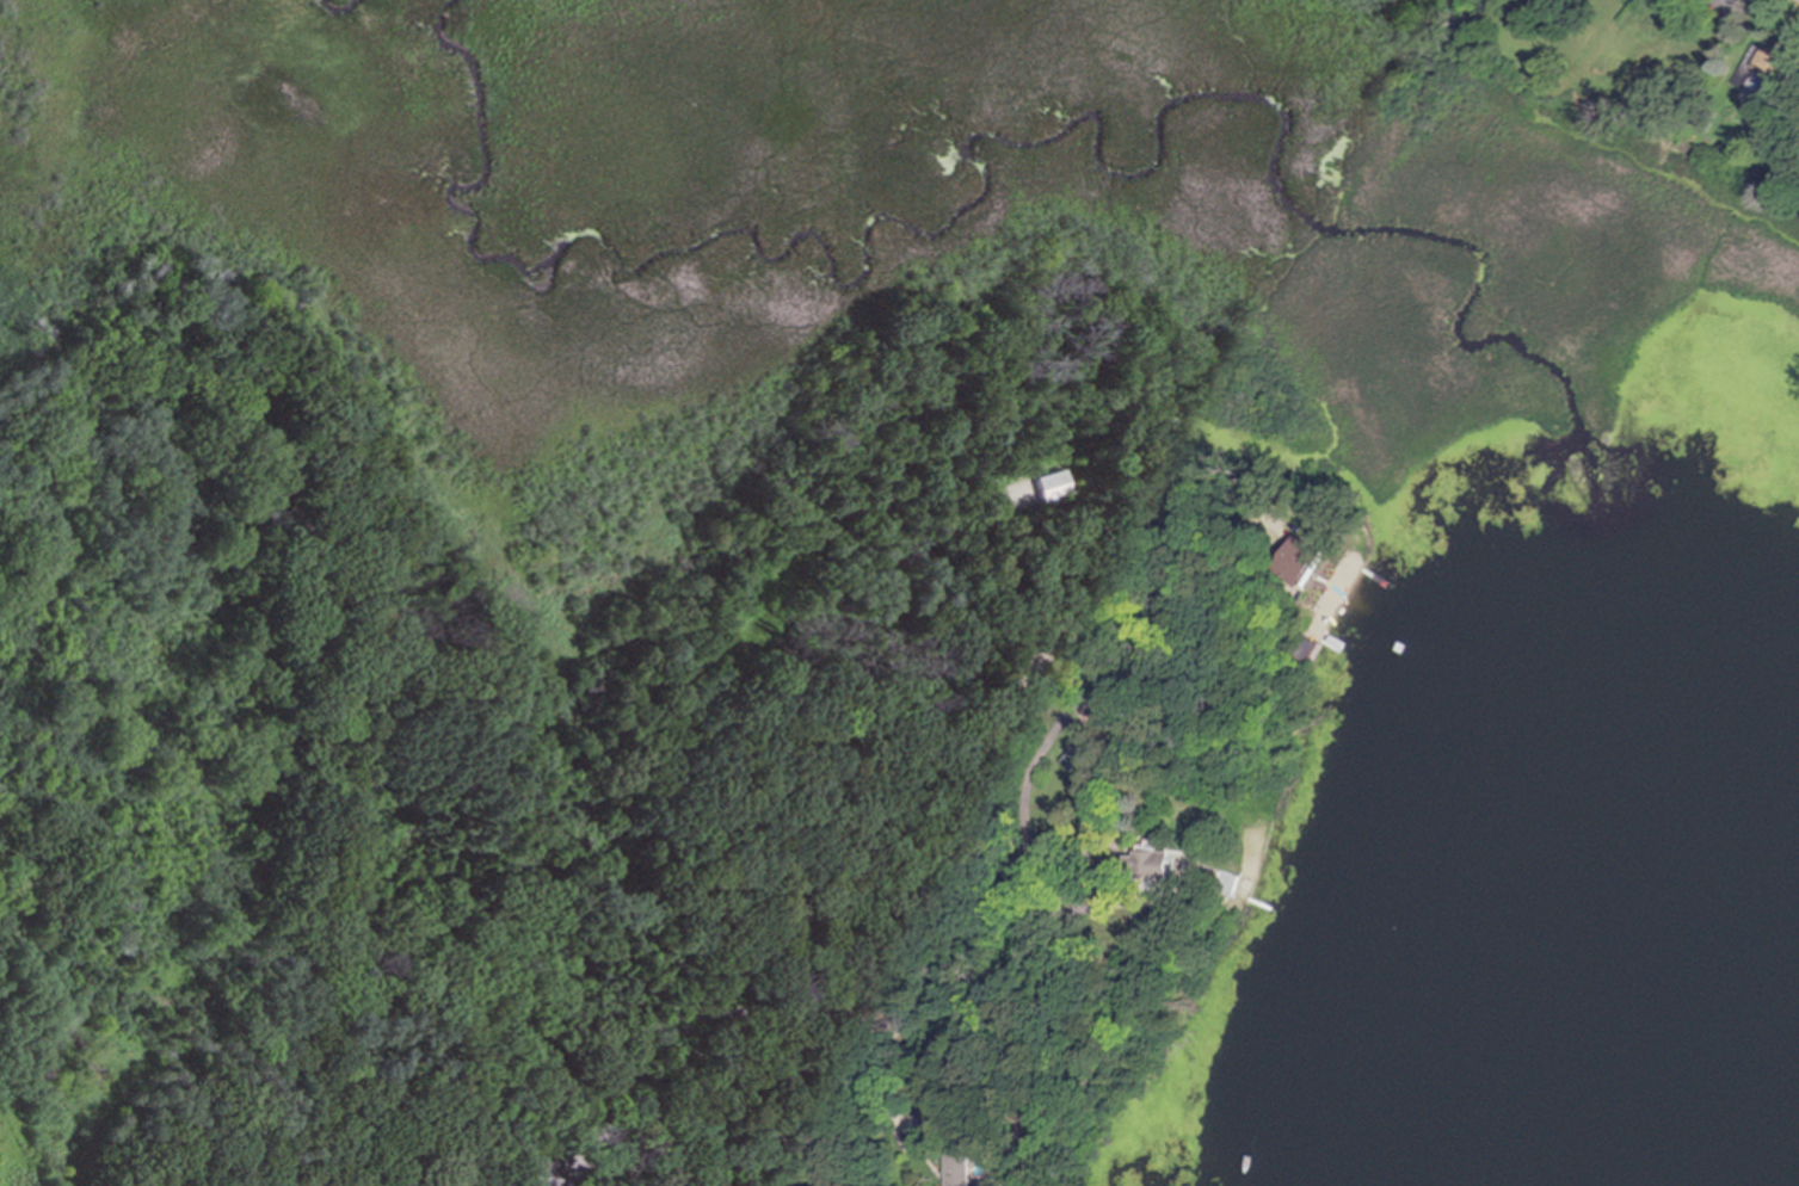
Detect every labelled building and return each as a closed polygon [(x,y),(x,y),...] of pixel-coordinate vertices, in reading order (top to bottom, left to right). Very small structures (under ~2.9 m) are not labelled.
[(1743,0),(1710,0),(1735,15),(1743,0)] [(1789,83),(1798,61),(1770,49),(1769,52),(1752,44),(1735,85),(1744,88),(1739,100),(1764,110),(1769,97),(1747,88),(1753,74),(1749,72),(1751,67),(1789,83)] [(1044,502),(1071,494),(1064,470),(1036,478),(1044,502)] [(1327,555),(1299,537),(1278,570),(1307,588),(1327,555)] [(1131,857),(1131,868),(1140,869),(1140,878),(1181,880),(1182,851),(1144,850),(1143,857),(1131,857)] [(952,1157),(954,1185),(979,1185),(977,1156),(952,1157)] [(560,1169),(542,1168),(541,1178),(526,1178),(526,1185),(559,1185),(560,1169)]
